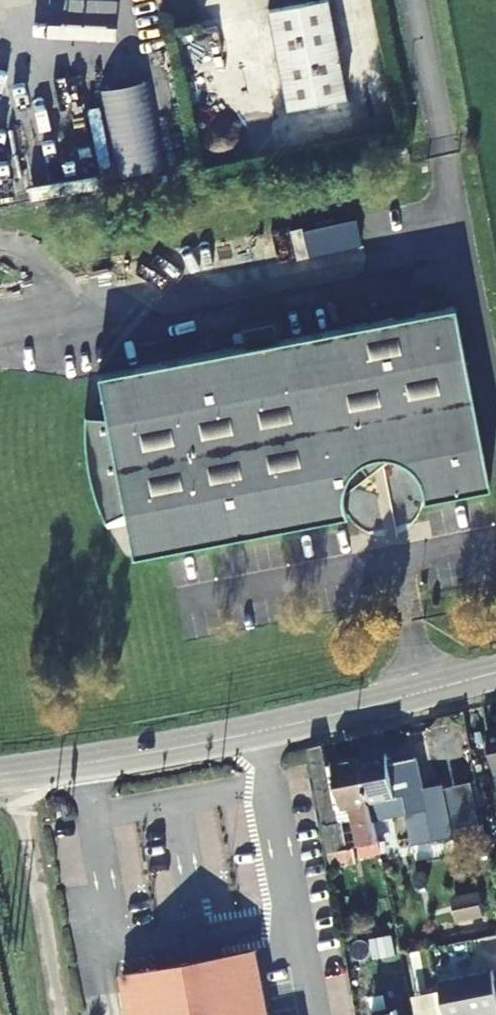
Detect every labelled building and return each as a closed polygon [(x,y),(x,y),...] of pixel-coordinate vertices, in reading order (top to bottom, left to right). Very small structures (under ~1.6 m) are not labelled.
[(333,0),(332,0),(273,11),(292,111),(352,98),(333,0)] [(355,217),(299,230),(304,255),(360,242),(355,217)] [(262,235),(161,254),(171,304),(272,285),(262,235)] [(451,254),(95,326),(104,370),(86,373),(97,468),(103,499),(128,495),(131,511),(140,556),(354,513),(350,500),(350,484),(353,467),(363,458),(378,476),(410,448),(422,455),(433,466),(437,475),(440,496),(495,484),(495,480),(451,254)] [(378,476),(363,458),(353,467),(350,484),(350,500),(378,476)] [(131,511),(128,495),(103,499),(106,516),(131,511)] [(375,834),(360,761),(328,769),(324,747),(308,751),(311,765),(331,878),(342,875),(341,867),(355,864),(353,850),(359,849),(361,860),(379,857),(375,834)] [(385,755),(360,761),(375,834),(402,829),(401,820),(407,819),(414,847),(434,843),(422,792),(416,761),(389,768),(385,755)] [(422,792),(434,843),(452,839),(441,788),(422,792)] [(452,896),(455,922),(484,918),(480,892),(452,896)] [(158,969),(162,987),(261,969),(258,952),(158,969)] [(261,969),(162,987),(158,969),(125,975),(132,1014),(269,1014),(261,969)] [(437,984),(444,1014),(495,1014),(495,997),(491,973),(437,984)]
